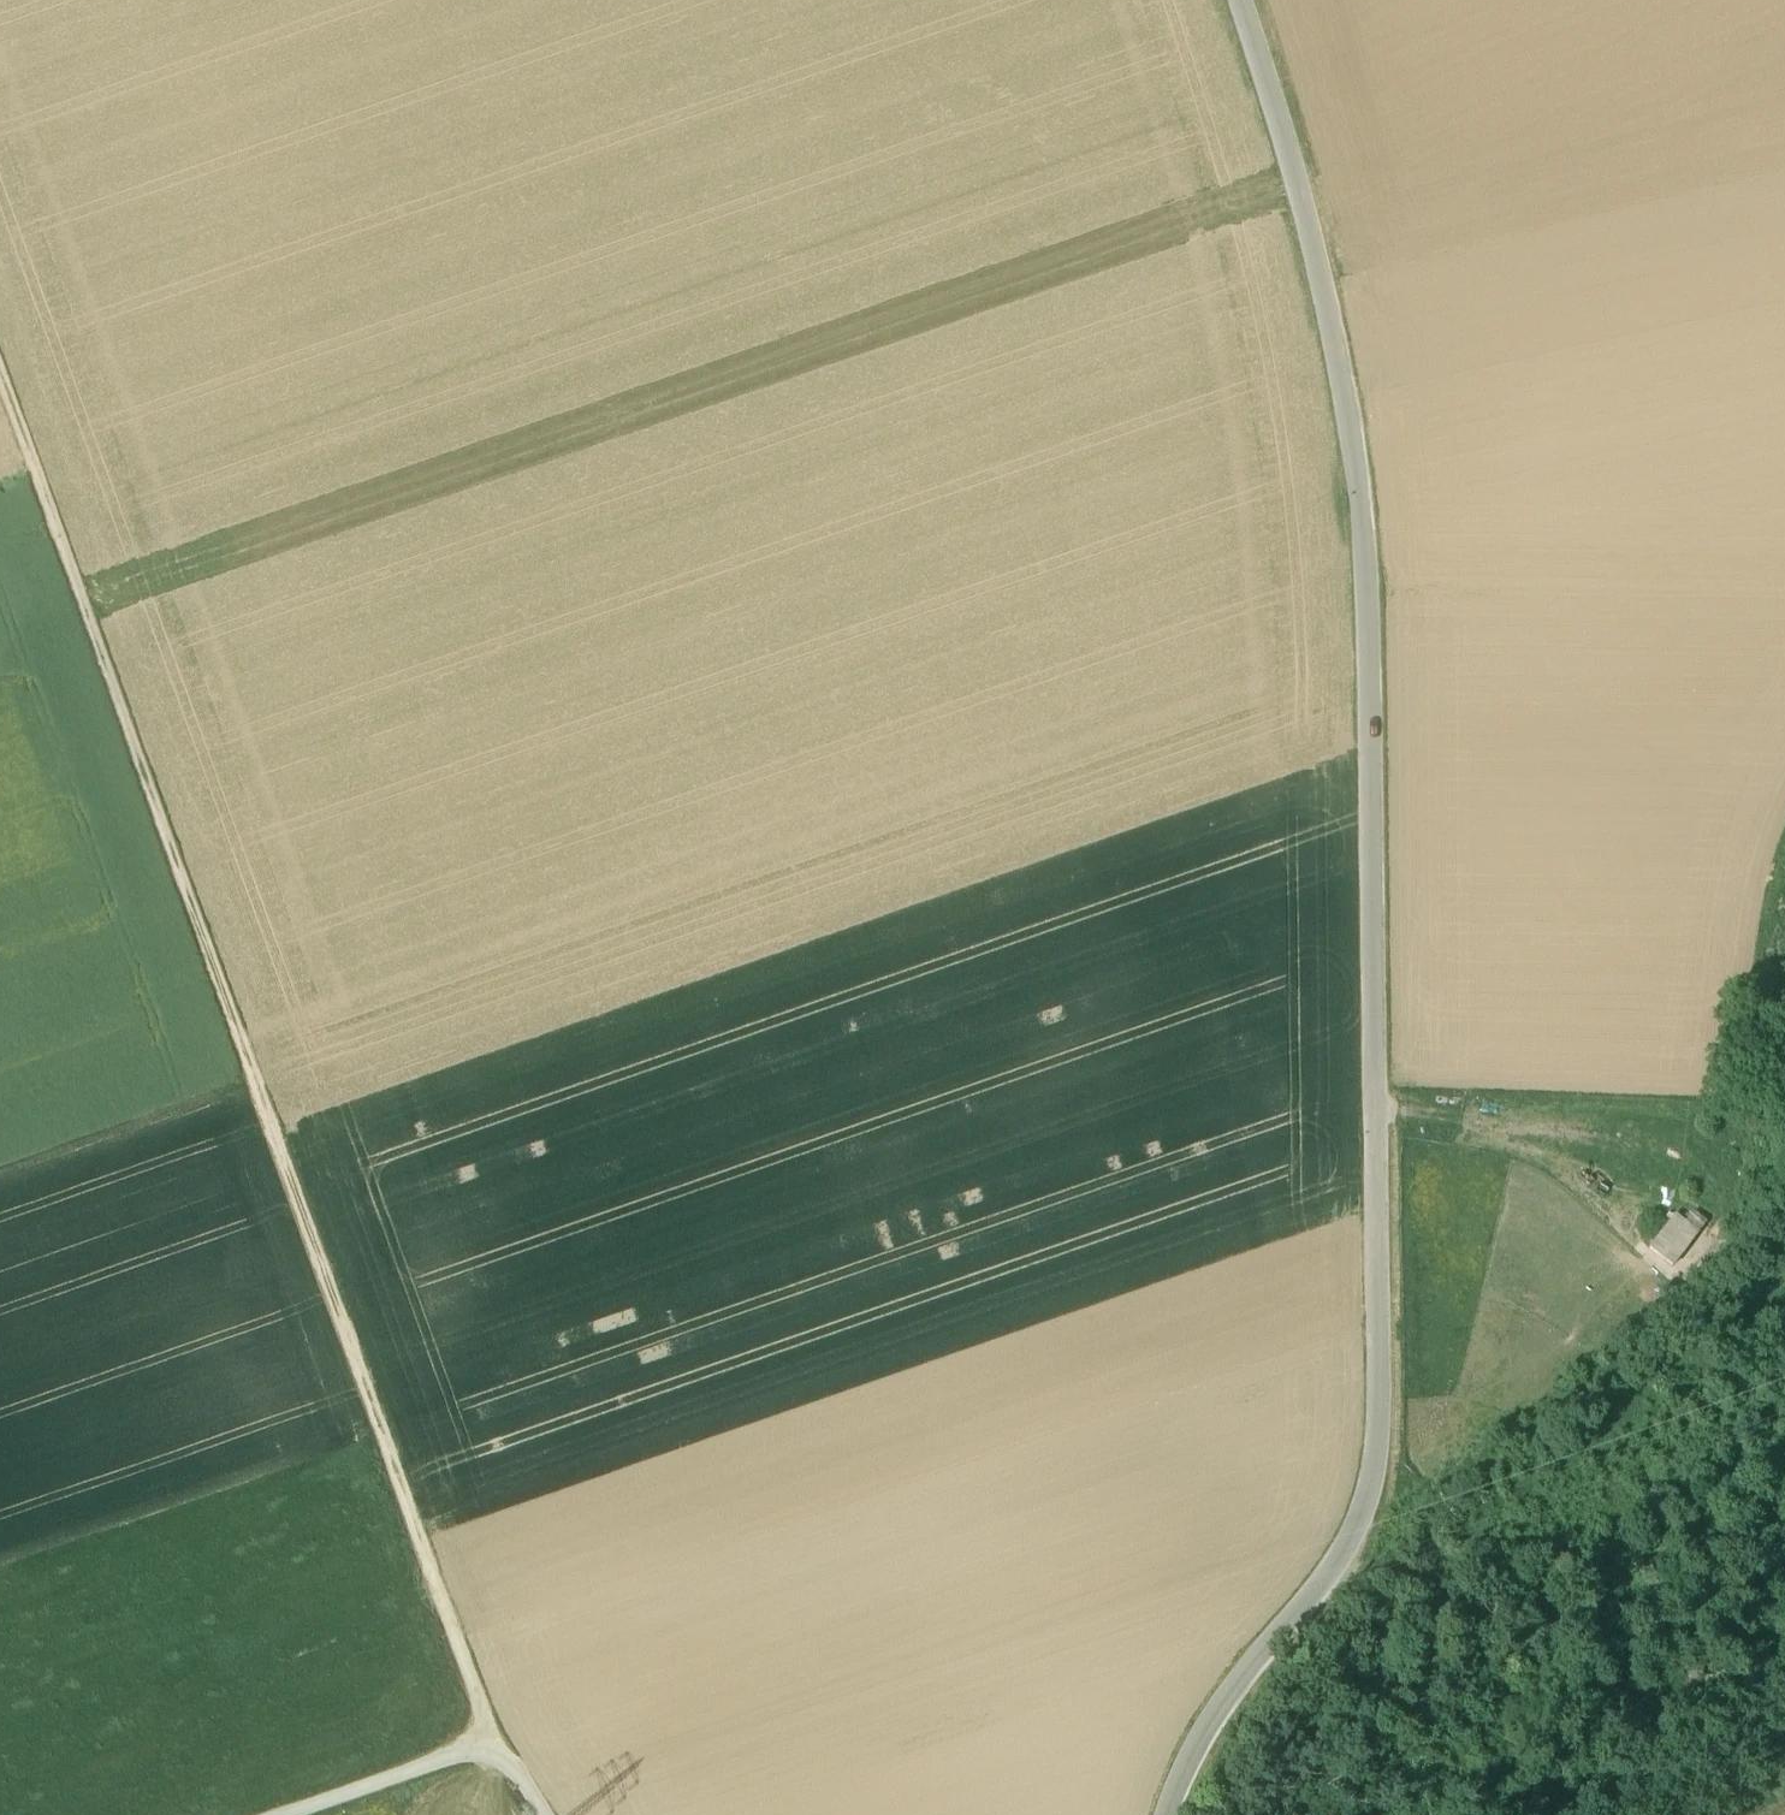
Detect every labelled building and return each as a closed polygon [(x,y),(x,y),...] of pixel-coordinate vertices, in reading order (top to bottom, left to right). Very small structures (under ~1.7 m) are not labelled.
[(1652,1244),(1675,1262),(1704,1226),(1680,1208),(1652,1244)]
